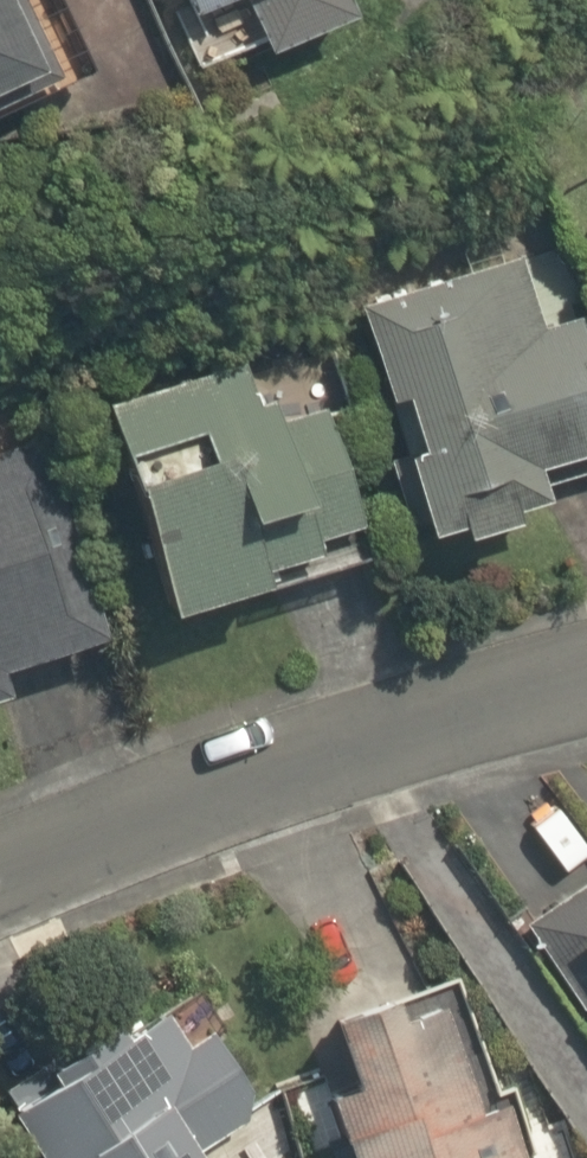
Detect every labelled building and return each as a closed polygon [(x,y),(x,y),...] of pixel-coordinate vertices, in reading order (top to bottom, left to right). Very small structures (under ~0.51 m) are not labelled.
[(56,76),(21,0),(0,0),(0,102),(56,76)] [(183,16),(218,0),(175,0),(183,16)] [(257,60),(341,21),(331,0),(230,0),(257,60)] [(461,535),(512,519),(509,509),(543,499),(538,483),(586,468),(586,342),(579,314),(541,325),(519,254),(357,302),(401,451),(387,455),(407,524),(421,520),(425,533),(457,523),(461,535)] [(108,409),(167,608),(261,581),(257,565),(312,548),(309,536),(354,522),(321,411),(278,424),(270,399),(257,403),(247,367),(107,408),(108,409)] [(103,637),(43,440),(0,453),(0,669),(103,637)] [(525,922),(582,1007),(586,1004),(586,880),(525,922)] [(504,1101),(477,1110),(438,1000),(396,1015),(390,997),(377,1001),(325,1018),(350,1086),(324,1095),(347,1157),(524,1157),(504,1101)] [(36,1157),(184,1157),(183,1157),(243,1119),(247,1087),(207,1031),(186,1046),(185,1044),(185,1045),(161,1010),(124,1035),(115,1023),(109,1027),(105,1021),(2,1092),(12,1106),(6,1111),(36,1157)]
